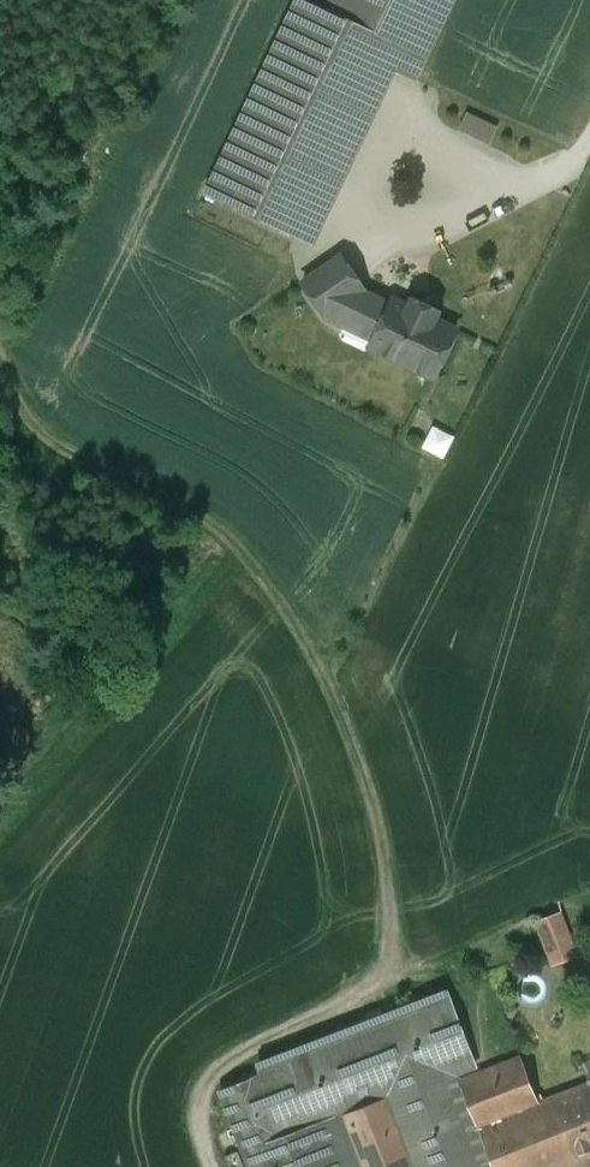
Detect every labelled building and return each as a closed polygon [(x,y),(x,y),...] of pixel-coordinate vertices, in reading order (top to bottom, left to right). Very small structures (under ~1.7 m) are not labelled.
[(206,192),(294,234),(376,60),(388,36),(330,9),(311,0),(296,0),(206,192)] [(330,9),(388,36),(424,54),(450,0),(334,0),(330,9)] [(424,54),(388,36),(376,60),(413,77),(424,54)] [(498,126),(468,112),(461,127),(490,141),(498,126)] [(415,300),(412,301),(410,306),(394,299),(392,304),(364,291),(340,256),(304,281),(328,316),(376,339),(372,347),(434,377),(457,329),(435,318),(438,312),(437,310),(415,300)] [(450,457),(458,434),(435,425),(426,448),(450,457)] [(573,950),(560,915),(539,922),(552,957),(573,950)] [(258,1066),(263,1076),(264,1076),(299,1166),(362,1166),(342,1115),(387,1097),(414,1166),(477,1166),(443,1077),(476,1064),(448,993),(258,1066)] [(540,1103),(521,1056),(477,1073),(477,1074),(460,1080),(495,1166),(559,1166),(589,1154),(589,1083),(540,1103)] [(264,1076),(263,1076),(220,1092),(249,1166),(299,1166),(264,1076)] [(387,1097),(342,1115),(362,1166),(414,1166),(387,1097)]
